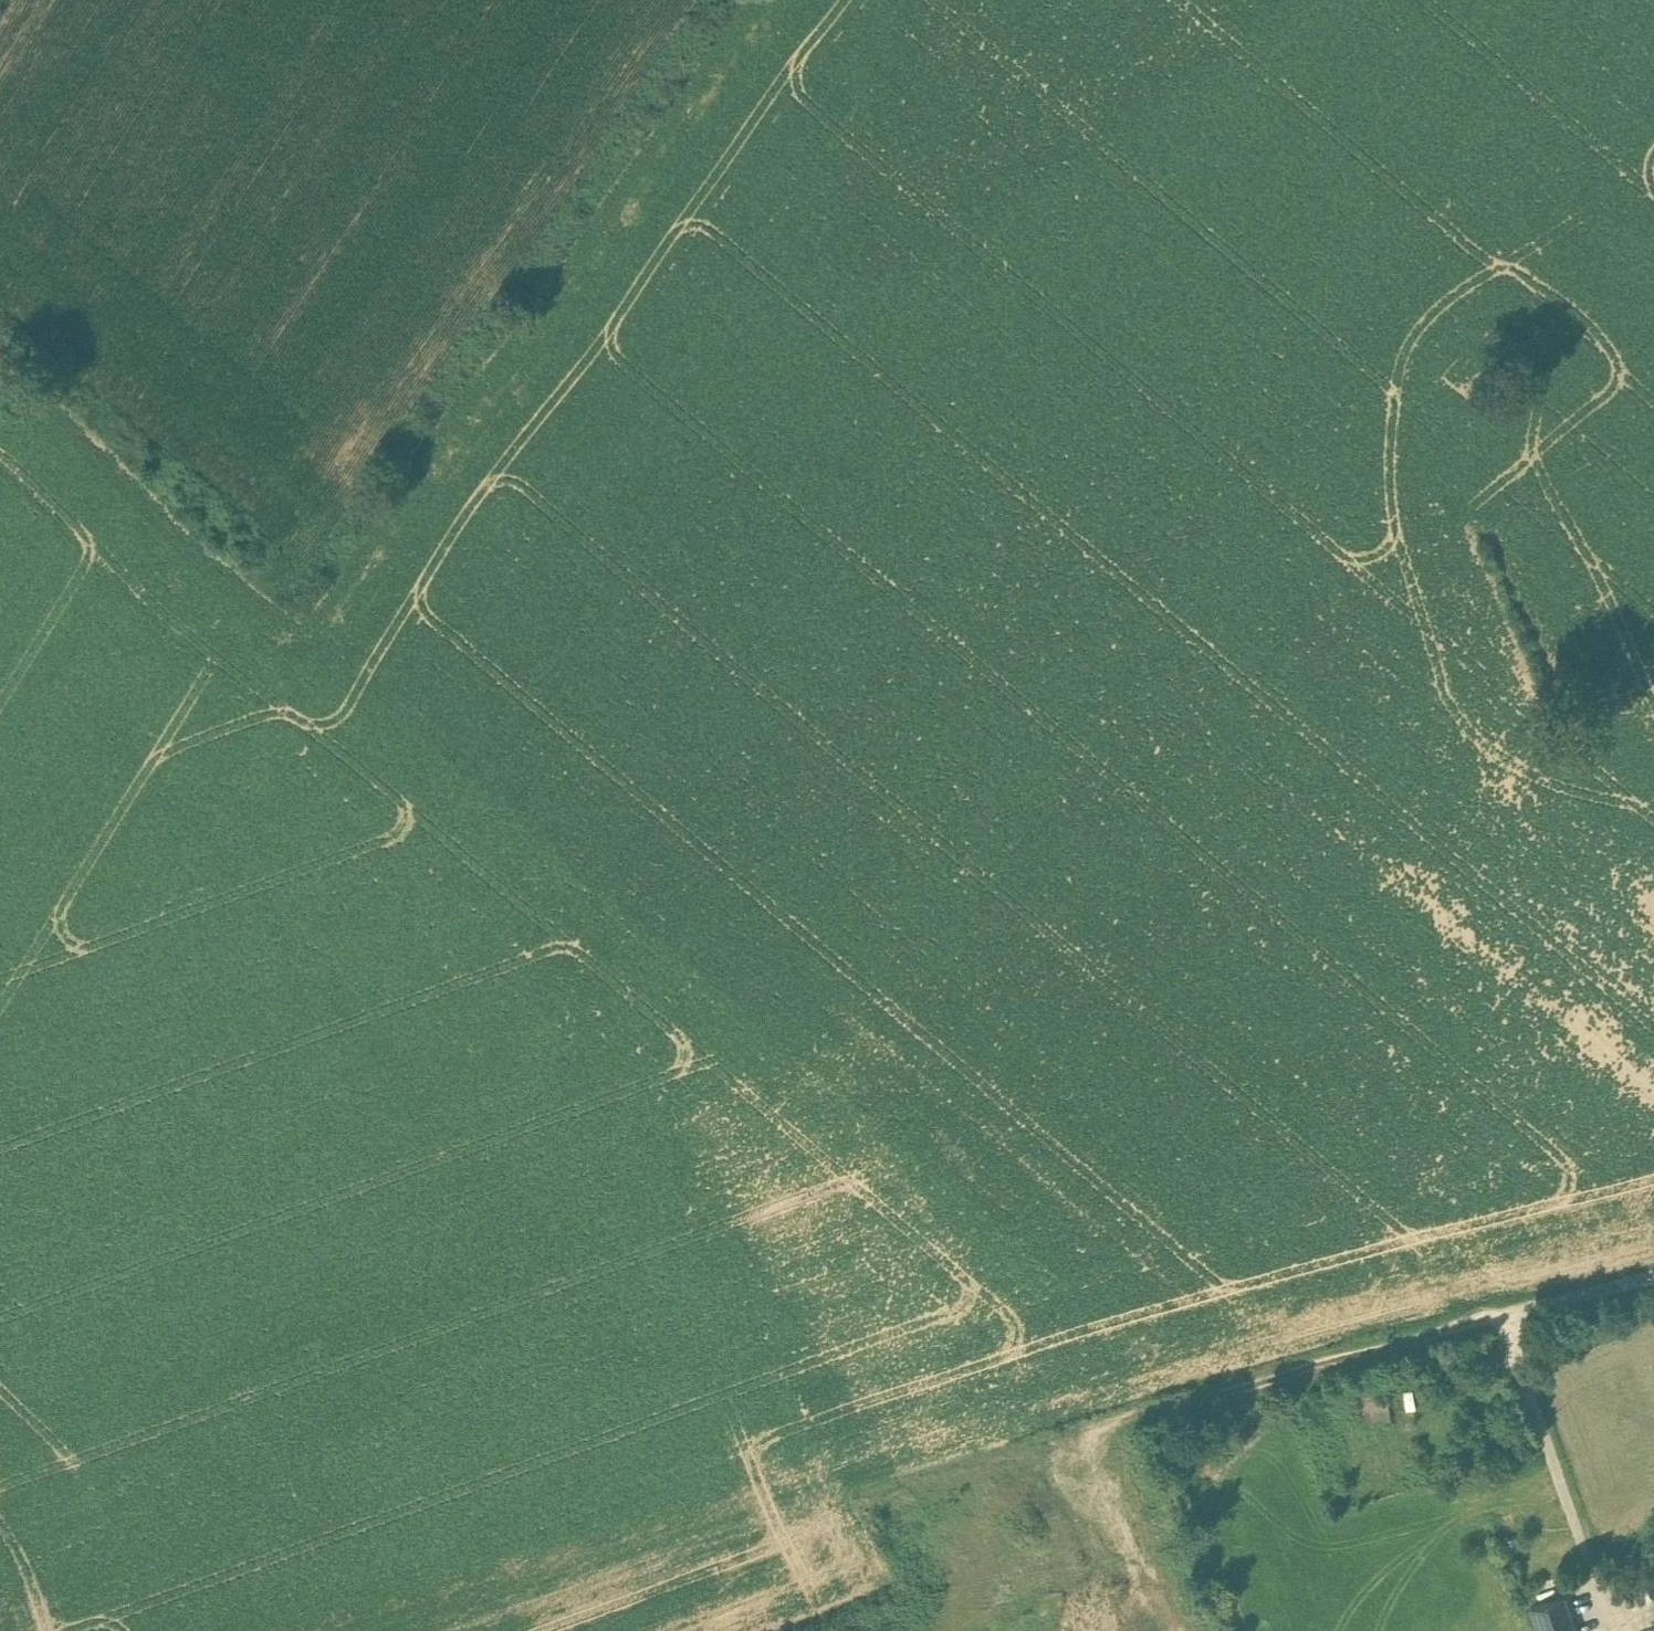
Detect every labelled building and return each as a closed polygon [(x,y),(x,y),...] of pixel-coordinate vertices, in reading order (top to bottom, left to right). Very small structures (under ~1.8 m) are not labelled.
[(1353,1393),(1358,1422),(1390,1417),(1385,1388),(1353,1393)] [(1531,1606),(1539,1630),(1574,1630),(1562,1595),(1537,1604),(1531,1606)]
